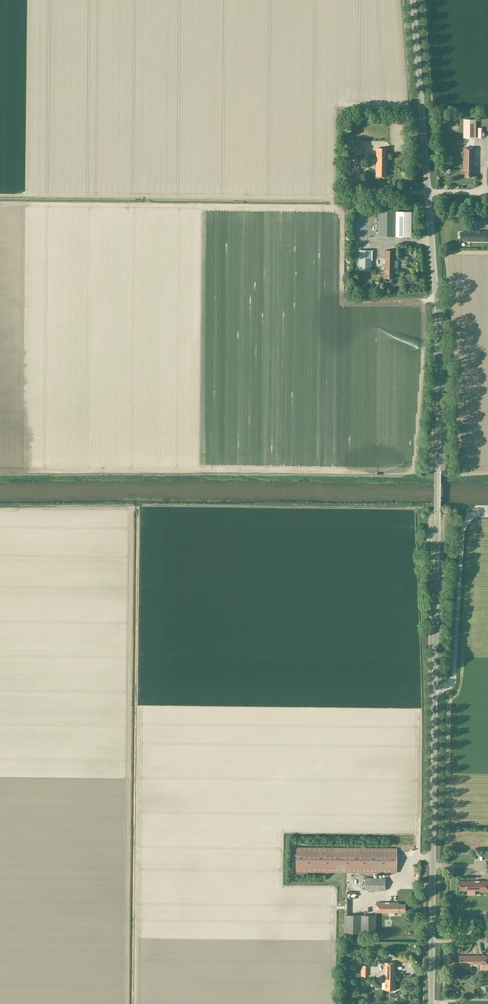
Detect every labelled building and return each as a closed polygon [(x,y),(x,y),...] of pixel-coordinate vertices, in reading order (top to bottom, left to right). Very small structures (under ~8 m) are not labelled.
[(475,138),(476,120),(463,120),(463,138),(475,138)] [(473,157),(473,148),(463,148),(463,170),(465,170),(465,177),(469,177),(469,178),(472,178),(472,172),(473,172),(473,161),(474,161),(474,157),(473,157)] [(376,162),(376,177),(386,177),(386,149),(376,149),(376,158),(376,162)] [(378,211),(377,237),(411,237),(411,212),(378,211)] [(464,241),(487,242),(487,232),(480,232),(480,231),(475,231),(475,232),(466,231),(466,233),(459,233),(459,237),(459,240),(464,240),(464,241)] [(371,271),(371,251),(359,250),(358,270),(371,271)] [(384,264),(384,279),(394,279),(394,251),(384,251),(384,260),(384,264)] [(396,849),(296,848),(296,872),(396,873),(396,849)] [(385,891),(385,878),(364,878),(364,890),(385,891)] [(487,891),(487,881),(460,881),(460,891),(487,891)] [(376,912),(400,913),(400,911),(405,911),(405,904),(398,904),(398,903),(376,903),(376,912)] [(344,915),(344,934),(375,934),(376,915),(344,915)] [(479,931),(479,942),(487,942),(487,931),(479,931)] [(487,966),(487,956),(459,955),(459,965),(487,966)] [(395,963),(385,962),(384,990),(394,991),(395,963)]
